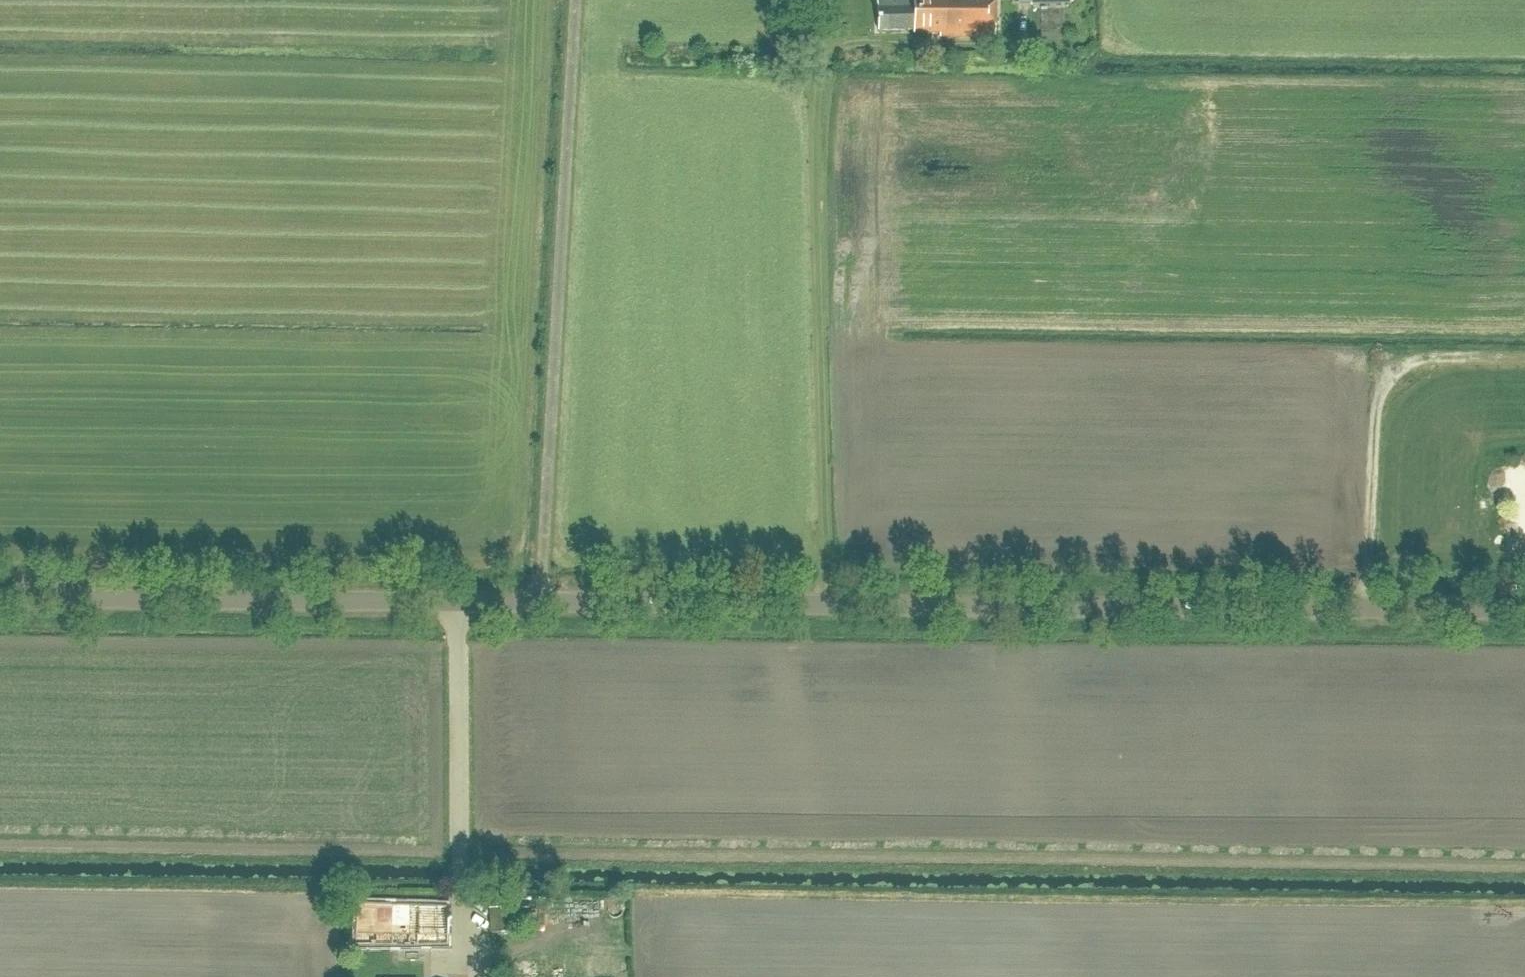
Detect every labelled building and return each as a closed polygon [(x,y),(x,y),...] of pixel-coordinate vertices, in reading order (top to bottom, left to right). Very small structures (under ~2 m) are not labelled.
[(937,39),(995,37),(996,0),(913,0),(913,1),(879,0),(878,32),(913,32),(913,34),(937,35),(937,39)] [(355,907),(355,945),(447,945),(447,906),(355,907)] [(532,934),(533,908),(472,910),(473,935),(532,934)]
